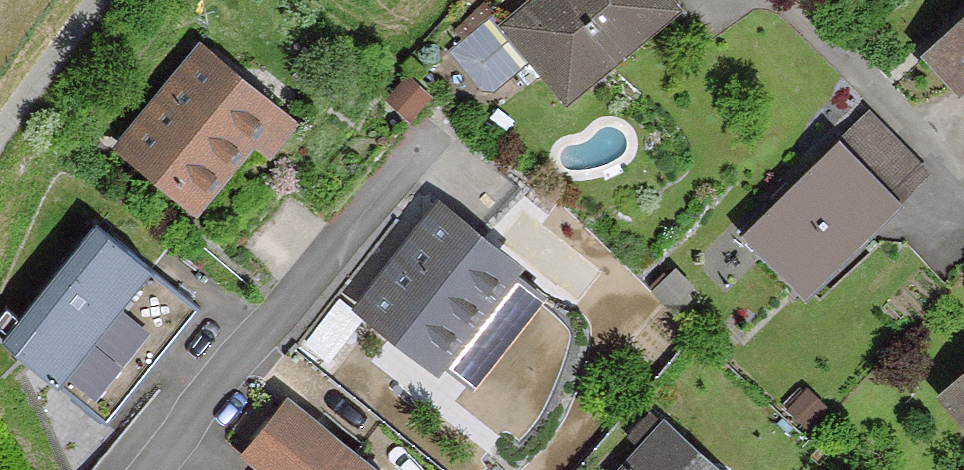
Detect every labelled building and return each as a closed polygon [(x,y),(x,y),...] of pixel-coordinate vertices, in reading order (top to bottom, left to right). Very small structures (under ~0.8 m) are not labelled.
[(448,50),(481,89),(494,91),(533,58),(567,99),(675,7),(669,0),(535,0),(505,25),(494,12),(448,50)] [(930,53),(963,89),(963,21),(930,53)] [(205,59),(131,148),(195,201),(269,112),(205,59)] [(429,95),(409,77),(392,95),(412,113),(429,95)] [(869,110),(742,233),(796,287),(839,245),(848,254),(900,203),(891,193),(921,164),(869,110)] [(445,215),(370,309),(435,361),(510,266),(445,215)] [(95,224),(2,340),(107,425),(200,308),(95,224)] [(948,395),(949,397),(950,396),(963,411),(963,381),(948,395)] [(291,400),(245,457),(262,469),(378,469),(291,400)] [(622,469),(716,469),(664,423),(664,424),(650,411),(627,436),(641,449),(622,469)]
